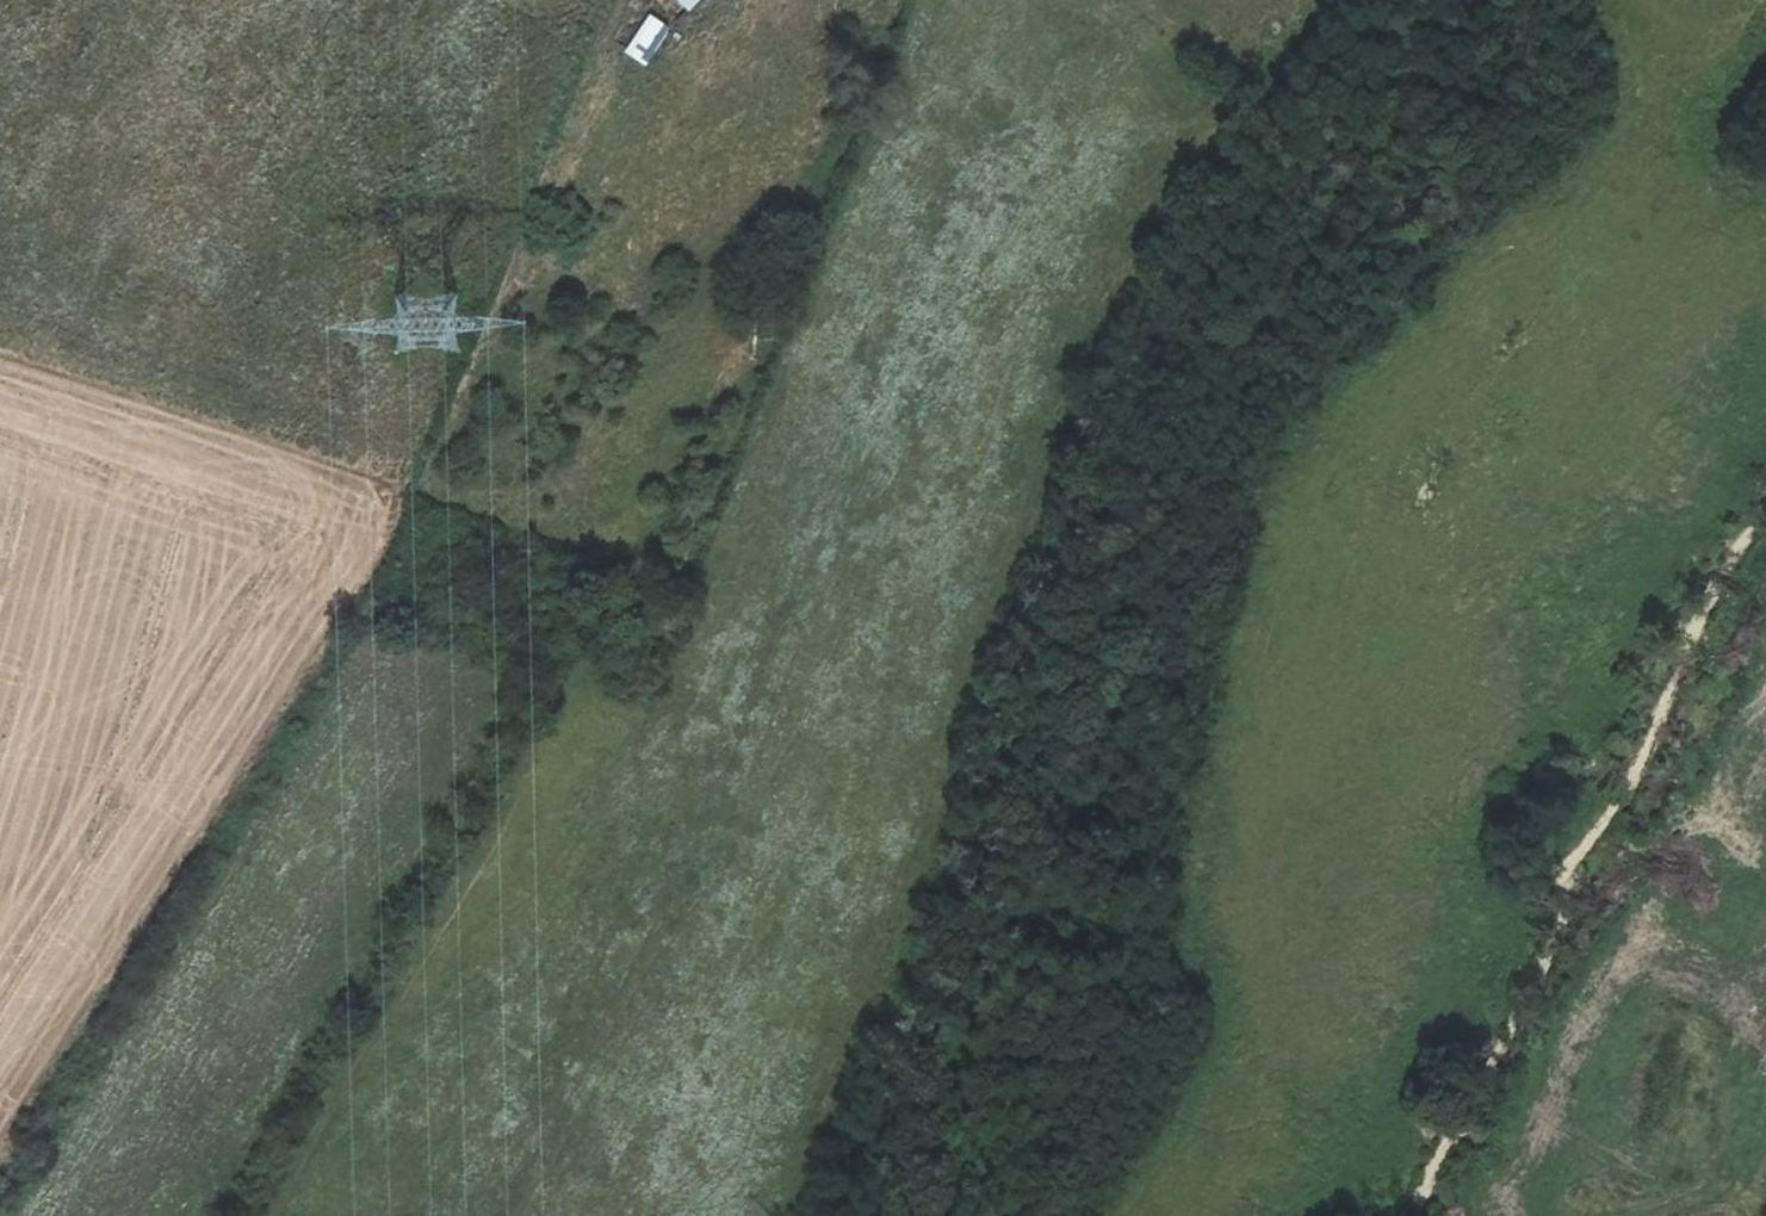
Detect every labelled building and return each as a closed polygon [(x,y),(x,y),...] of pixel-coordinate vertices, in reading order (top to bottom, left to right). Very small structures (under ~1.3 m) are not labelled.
[(698,0),(678,0),(687,10),(698,0)] [(624,50),(645,65),(671,26),(651,12),(624,50)]
